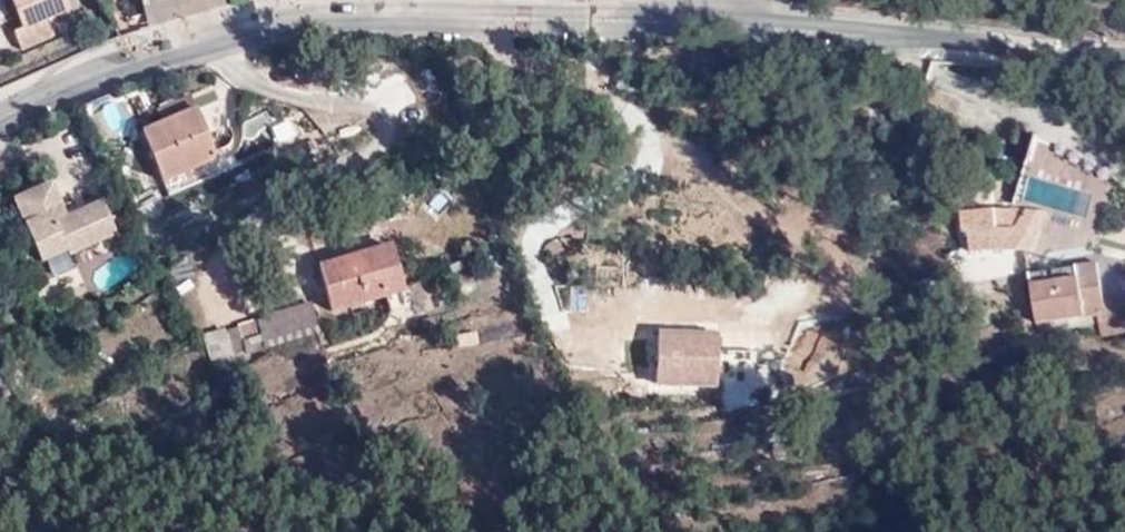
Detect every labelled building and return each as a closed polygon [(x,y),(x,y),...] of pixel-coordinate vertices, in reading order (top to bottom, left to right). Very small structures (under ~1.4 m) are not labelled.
[(22,28),(14,32),(21,48),(51,35),(44,19),(70,7),(67,0),(10,0),(22,28)] [(162,123),(194,110),(195,109),(189,95),(156,109),(162,123)] [(162,123),(142,131),(163,180),(215,159),(194,110),(162,123)] [(101,202),(66,218),(60,221),(56,211),(62,209),(61,208),(50,183),(13,200),(40,262),(69,249),(71,255),(116,235),(101,202)] [(66,218),(62,209),(56,211),(60,221),(66,218)] [(1022,210),(964,214),(964,229),(978,227),(979,243),(994,242),(993,231),(1016,230),(1005,246),(1013,250),(1037,251),(1052,215),(1022,210)] [(406,296),(391,254),(321,272),(336,317),(406,296)] [(1033,287),(1039,324),(1100,314),(1103,336),(1124,333),(1124,298),(1106,301),(1100,262),(1069,267),(1031,273),(1033,287)] [(324,339),(314,306),(257,319),(258,326),(226,335),(235,376),(247,376),(256,372),(258,357),(324,339)] [(667,331),(665,386),(725,386),(724,332),(667,331)]
